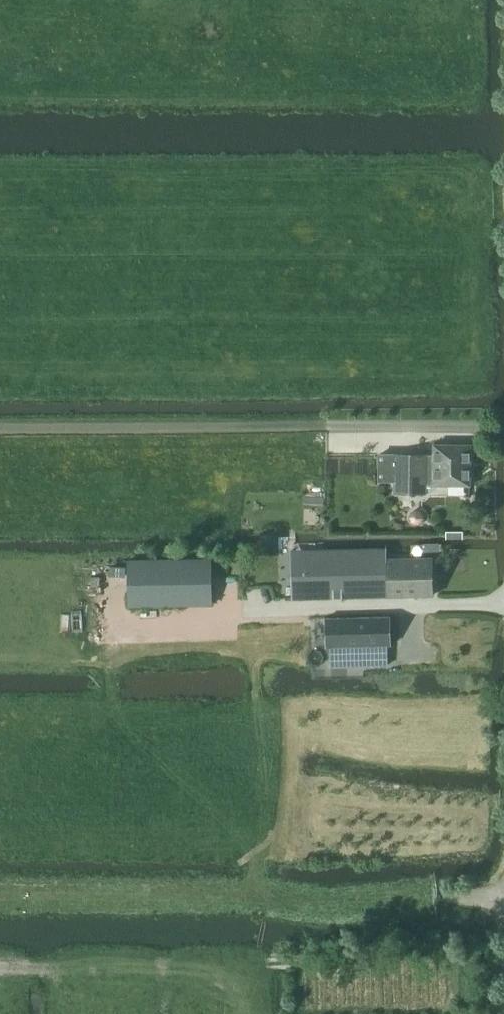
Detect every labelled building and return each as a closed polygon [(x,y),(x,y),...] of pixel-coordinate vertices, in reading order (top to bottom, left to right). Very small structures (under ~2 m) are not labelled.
[(411,455),(395,455),(395,482),(395,494),(424,494),(424,485),(470,485),(470,444),(434,444),(434,455),(411,455)] [(395,455),(379,455),(379,482),(395,482),(395,455)] [(293,598),(291,598),(291,600),(332,599),(342,599),(348,598),(351,598),(351,575),(385,575),(385,559),(384,550),(385,550),(385,549),(315,550),(302,551),(302,572),(302,574),(292,574),(293,591),(293,598)] [(386,559),(385,559),(385,575),(385,598),(386,598),(386,597),(388,597),(392,597),(411,597),(431,596),(431,558),(411,559),(386,559)] [(210,560),(128,562),(129,607),(210,605),(210,560)] [(329,619),(324,619),(324,620),(326,620),(327,646),(325,646),(325,647),(329,647),(329,667),(387,665),(386,646),(389,645),(388,617),(372,618),(329,619)]
